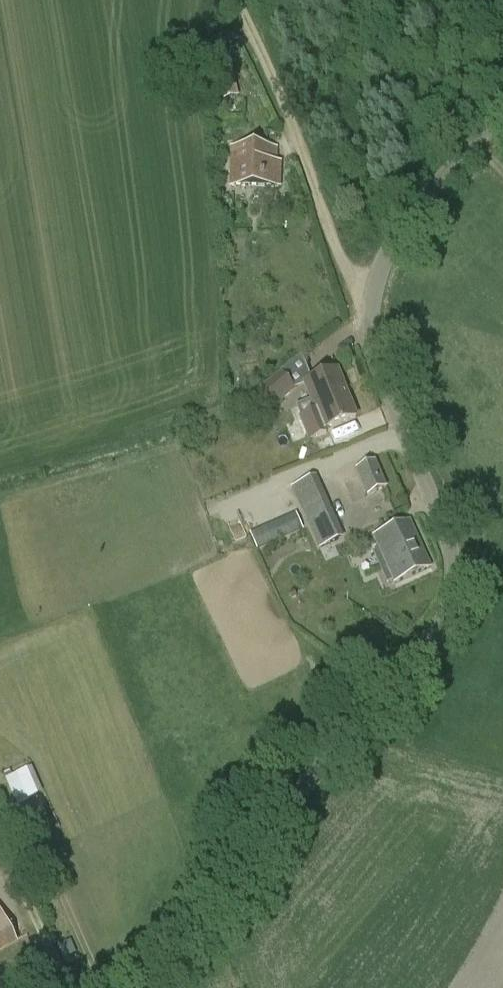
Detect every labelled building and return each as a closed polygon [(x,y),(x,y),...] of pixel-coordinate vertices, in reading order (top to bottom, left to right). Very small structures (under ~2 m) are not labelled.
[(226,68),(222,54),(211,56),(215,71),(226,68)] [(216,103),(239,97),(232,69),(215,73),(215,76),(210,77),(216,103)] [(279,187),(280,164),(275,164),(276,149),(233,148),(232,185),(279,187)] [(328,435),(326,431),(352,421),(358,419),(339,369),(303,383),(304,388),(314,413),(299,419),(308,443),(328,435)] [(280,374),(261,389),(275,407),(294,391),(280,374)] [(352,477),(341,482),(351,506),(386,491),(376,467),(352,477)] [(316,478),(292,488),(320,550),(344,540),(316,478)] [(254,504),(238,511),(249,535),(265,528),(254,504)] [(388,585),(394,582),(394,584),(431,568),(410,522),(373,538),(379,551),(374,554),(388,585)] [(20,802),(44,792),(36,774),(13,784),(20,802)] [(16,942),(0,914),(0,951),(16,942)]
